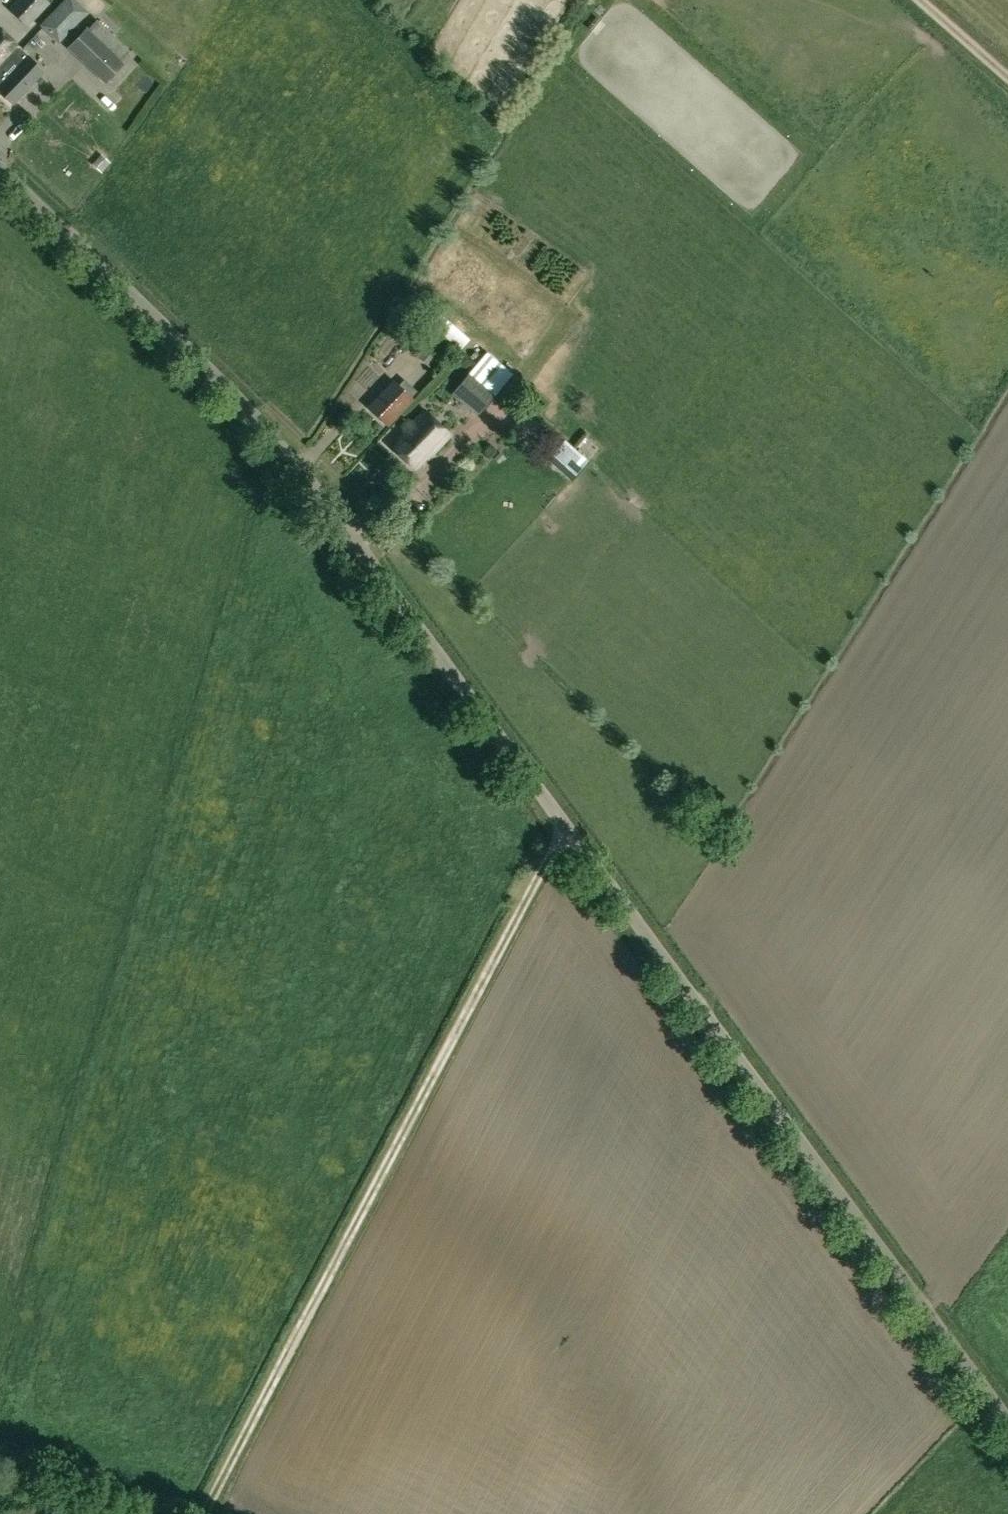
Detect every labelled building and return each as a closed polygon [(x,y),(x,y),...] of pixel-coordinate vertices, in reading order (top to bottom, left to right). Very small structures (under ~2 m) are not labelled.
[(28,26),(50,2),(48,0),(15,0),(8,7),(28,26)] [(59,40),(87,11),(75,0),(64,0),(42,24),(59,40)] [(84,28),(66,46),(104,83),(122,64),(84,28)] [(43,71),(20,48),(20,47),(0,29),(0,92),(12,103),(43,71)] [(449,394),(477,416),(513,373),(486,350),(469,371),(449,394)] [(393,380),(368,406),(388,425),(413,399),(411,397),(417,391),(404,379),(398,385),(393,380)] [(417,468),(449,434),(425,410),(392,444),(417,468)] [(548,458),(572,479),(588,460),(564,440),(548,458)]
